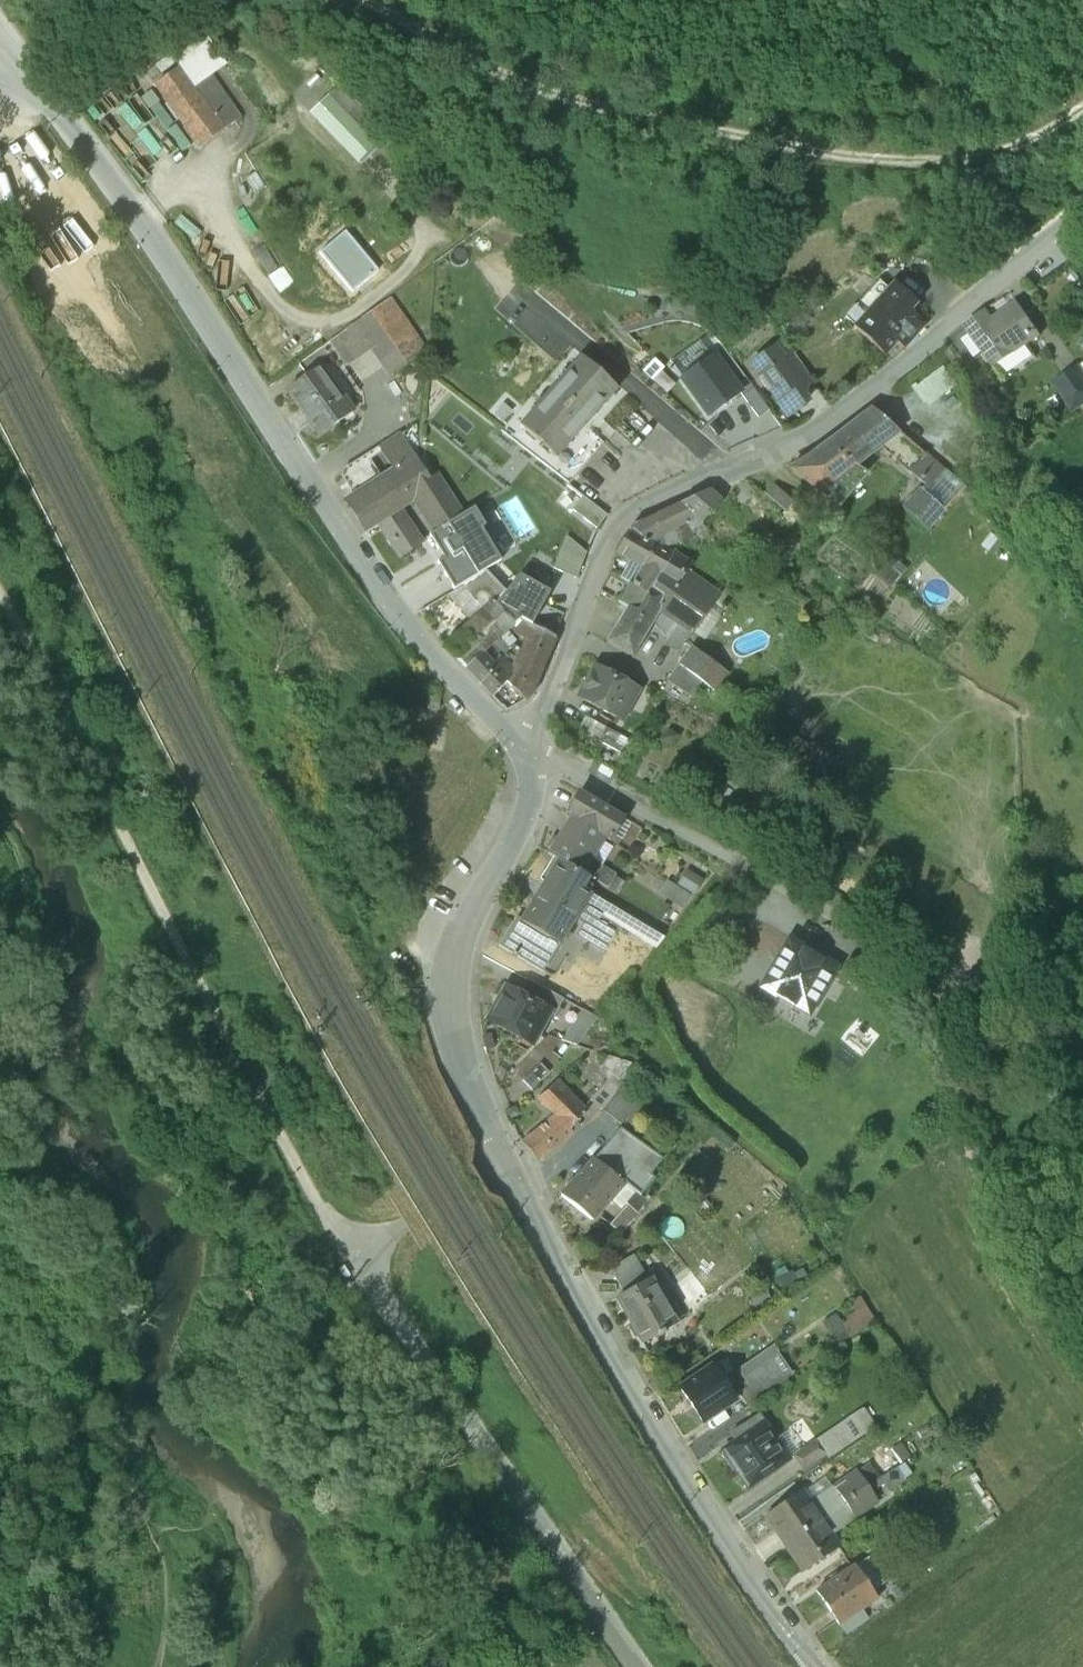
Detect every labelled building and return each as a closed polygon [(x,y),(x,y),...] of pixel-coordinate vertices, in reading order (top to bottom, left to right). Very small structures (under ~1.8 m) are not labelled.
[(194,90),(178,70),(152,89),(153,90),(155,89),(184,131),(182,131),(198,152),(224,132),(240,121),(210,79),(194,90)] [(383,142),(335,92),(326,102),(373,151),(383,142)] [(373,151),(326,102),(308,119),(356,169),(373,151)] [(343,236),(317,258),(350,297),(376,276),(343,236)] [(914,305),(893,286),(849,332),(880,361),(894,346),(900,352),(922,329),(906,313),(914,305)] [(389,301),(352,327),(369,352),(388,379),(426,352),(389,301)] [(1023,308),(997,325),(991,317),(971,330),(998,371),(1044,340),(1023,308)] [(795,312),(779,323),(789,338),(805,327),(795,312)] [(327,345),(345,368),(369,352),(352,327),(327,345)] [(320,350),(298,367),(307,379),(316,372),(329,362),(320,350)] [(777,362),(771,353),(751,368),(787,417),(803,406),(800,402),(801,395),(777,362)] [(810,388),(787,355),(777,362),(801,395),(810,388)] [(709,360),(679,383),(707,421),(738,398),(709,360)] [(579,362),(519,431),(553,461),(581,429),(613,393),(579,362)] [(1069,379),(1082,398),(1082,399),(1082,371),(1069,379)] [(338,403),(316,372),(307,379),(287,394),(318,438),(351,414),(342,400),(338,403)] [(940,373),(911,394),(919,405),(948,384),(940,373)] [(1071,404),(1079,415),(1082,413),(1082,399),(1082,398),(1071,404)] [(869,414),(826,446),(826,447),(852,470),(896,436),(869,414)] [(553,461),(544,472),(566,488),(601,447),(581,429),(553,461)] [(394,474),(412,463),(429,490),(438,483),(422,458),(418,460),(416,430),(380,452),(383,458),(394,474)] [(852,470),(826,447),(826,446),(789,474),(836,510),(847,494),(863,477),(852,470)] [(354,500),(383,482),(373,464),(383,458),(380,452),(344,475),(343,481),(354,500)] [(962,492),(923,458),(907,475),(923,488),(901,513),(924,533),(962,492)] [(347,505),(365,533),(377,526),(399,557),(419,544),(398,512),(412,504),(429,490),(412,463),(394,474),(383,482),(354,500),(347,505)] [(461,517),(441,487),(438,483),(429,490),(412,504),(433,535),(461,517)] [(790,507),(772,491),(765,499),(783,515),(790,507)] [(705,496),(679,507),(693,521),(692,521),(699,527),(717,507),(705,496)] [(604,518),(581,500),(571,513),(594,531),(604,518)] [(693,521),(679,507),(669,512),(675,531),(692,521),(693,521)] [(482,575),(499,564),(479,532),(483,529),(472,511),(461,517),(433,535),(428,538),(441,561),(436,565),(453,593),(459,590),(482,575)] [(675,531),(669,512),(664,515),(671,533),(675,531)] [(664,515),(632,529),(628,533),(646,544),(671,533),(664,515)] [(646,544),(628,533),(614,556),(657,580),(669,558),(647,545),(646,544)] [(584,556),(565,540),(552,571),(574,581),(584,556)] [(899,578),(875,559),(868,569),(891,587),(899,578)] [(647,598),(606,574),(599,592),(629,610),(636,615),(647,598)] [(459,590),(471,604),(459,611),(471,625),(491,606),(493,608),(504,595),(482,575),(459,590)] [(681,577),(673,593),(656,583),(647,598),(636,615),(629,610),(607,645),(630,659),(650,626),(668,637),(666,641),(665,644),(666,647),(668,650),(670,651),(673,652),(676,651),(679,649),(709,603),(699,596),(702,591),(681,577)] [(548,595),(518,578),(504,595),(493,608),(512,628),(519,622),(530,628),(548,595)] [(453,593),(447,597),(459,611),(471,604),(459,590),(453,593)] [(471,625),(444,650),(464,671),(465,671),(480,657),(498,641),(512,628),(493,608),(491,606),(471,625)] [(530,645),(522,664),(515,661),(512,670),(506,684),(522,701),(523,702),(530,698),(533,689),(553,640),(530,628),(519,622),(512,636),(530,645)] [(498,641),(480,657),(493,671),(502,662),(507,650),(498,641)] [(690,650),(665,683),(691,701),(702,686),(712,694),(725,676),(690,650)] [(493,671),(480,657),(465,671),(504,712),(522,701),(506,684),(493,671)] [(512,670),(502,662),(493,671),(506,684),(512,670)] [(637,693),(594,670),(578,700),(620,724),(637,693)] [(632,745),(604,730),(597,743),(625,758),(632,745)] [(778,745),(821,774),(831,758),(789,730),(778,745)] [(622,820),(578,794),(566,814),(604,839),(616,847),(620,840),(613,835),(622,820)] [(604,839),(570,817),(547,856),(552,859),(581,876),(586,868),(604,839)] [(544,885),(521,923),(515,920),(499,947),(510,953),(510,954),(517,959),(517,958),(541,972),(557,945),(556,945),(572,919),(582,925),(575,935),(602,952),(613,933),(611,931),(615,926),(654,949),(662,940),(580,890),(586,880),(581,876),(552,859),(538,881),(544,885)] [(614,878),(600,869),(597,874),(586,868),(581,876),(586,880),(606,891),(614,878)] [(664,885),(660,894),(680,903),(684,894),(664,885)] [(833,970),(787,943),(760,989),(806,1016),(833,970)] [(563,1001),(528,982),(520,996),(549,1011),(549,1012),(555,1016),(563,1001)] [(520,996),(507,988),(489,1021),(520,1038),(526,1028),(532,1026),(539,1030),(549,1012),(549,1011),(520,996)] [(578,1045),(595,1016),(579,1007),(563,1037),(578,1045)] [(606,1058),(596,1071),(607,1079),(587,1101),(601,1112),(622,1085),(618,1083),(631,1066),(606,1058)] [(539,1064),(521,1082),(530,1091),(548,1074),(539,1064)] [(568,1129),(584,1114),(557,1082),(537,1099),(555,1117),(557,1116),(568,1129)] [(645,1104),(622,1085),(601,1112),(625,1130),(645,1104)] [(555,1117),(521,1144),(537,1162),(551,1150),(552,1151),(572,1134),(568,1129),(557,1116),(555,1117)] [(639,1197),(653,1179),(649,1176),(662,1160),(619,1129),(594,1160),(624,1185),(633,1192),(639,1197)] [(624,1185),(594,1160),(560,1197),(590,1222),(610,1200),(624,1185)] [(624,1185),(610,1200),(619,1208),(623,1204),(633,1192),(624,1185)] [(633,1192),(623,1204),(636,1214),(646,1203),(639,1197),(633,1192)] [(631,1256),(608,1270),(622,1295),(646,1281),(631,1256)] [(622,1295),(619,1297),(629,1314),(624,1317),(641,1346),(657,1336),(658,1338),(664,1335),(661,1331),(659,1332),(652,1319),(668,1309),(658,1293),(657,1294),(649,1279),(646,1281),(622,1295)] [(765,1290),(746,1295),(749,1308),(768,1303),(765,1290)] [(764,1390),(791,1374),(773,1343),(733,1367),(744,1385),(757,1377),(764,1390)] [(678,1392),(700,1424),(733,1402),(719,1381),(724,1378),(716,1366),(678,1392)] [(862,1407),(813,1439),(827,1460),(875,1428),(862,1407)] [(733,1444),(719,1453),(722,1457),(719,1459),(730,1474),(732,1473),(745,1491),(787,1462),(756,1417),(728,1437),(733,1444)] [(798,1495),(762,1520),(782,1547),(817,1523),(798,1495)] [(817,1523),(782,1547),(801,1575),(836,1550),(817,1523)] [(852,1569),(814,1594),(837,1627),(874,1602),(852,1569)]
